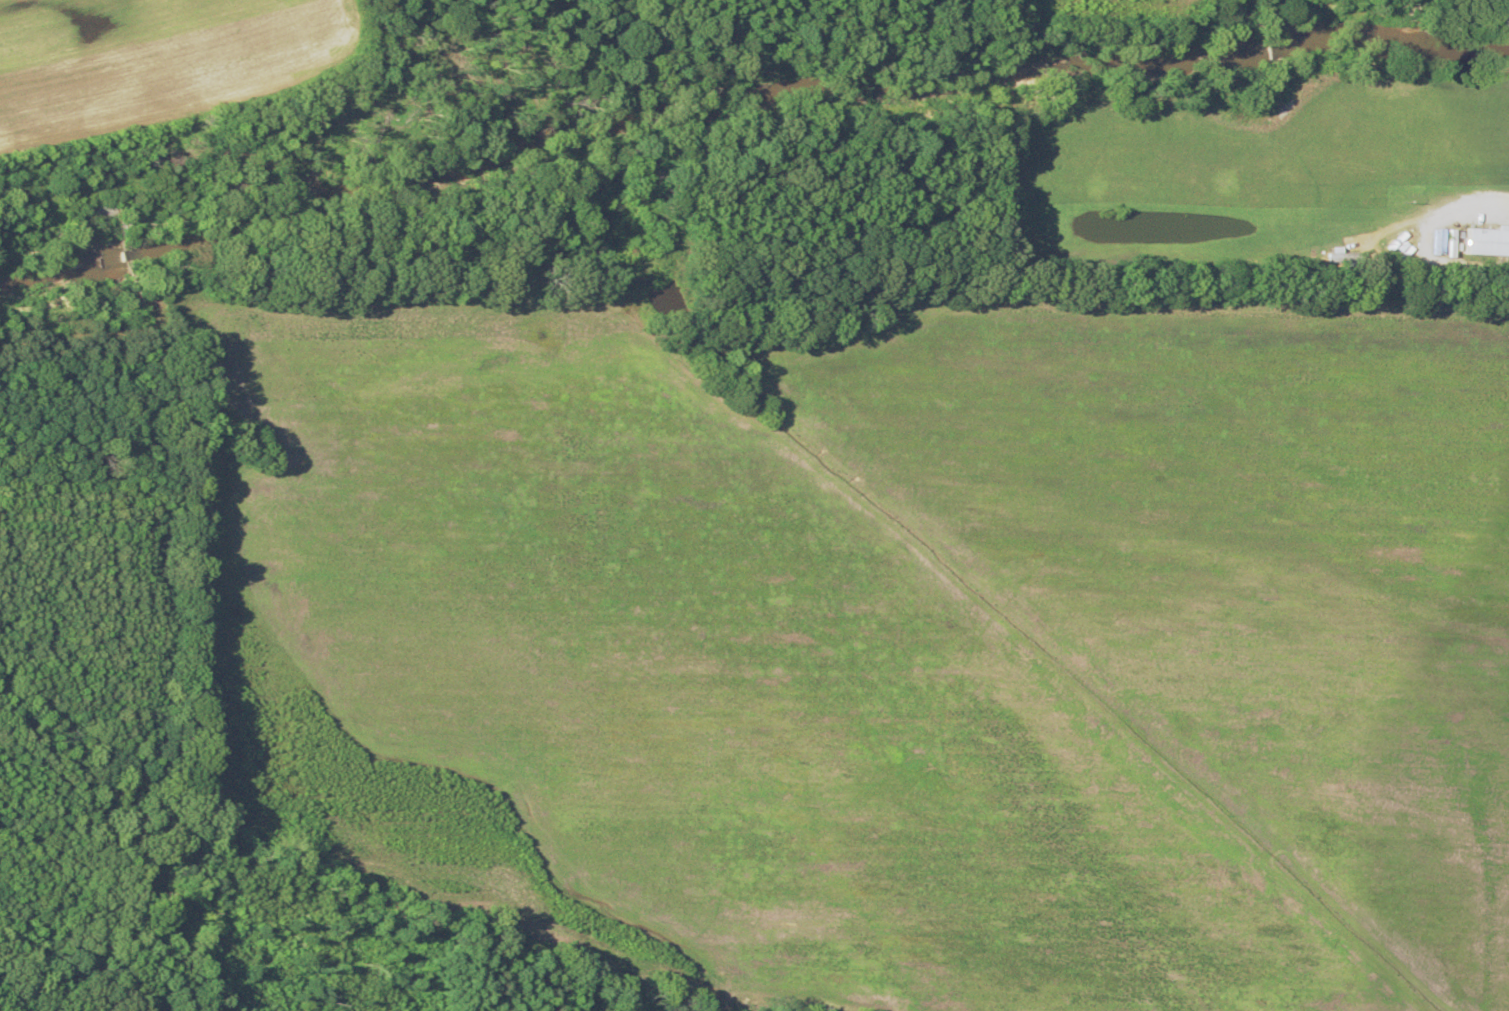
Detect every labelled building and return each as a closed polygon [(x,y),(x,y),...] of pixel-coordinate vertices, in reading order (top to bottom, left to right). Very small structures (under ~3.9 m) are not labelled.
[(1508,230),(1508,227),(1460,225),(1459,254),(1508,256),(1508,230)]
